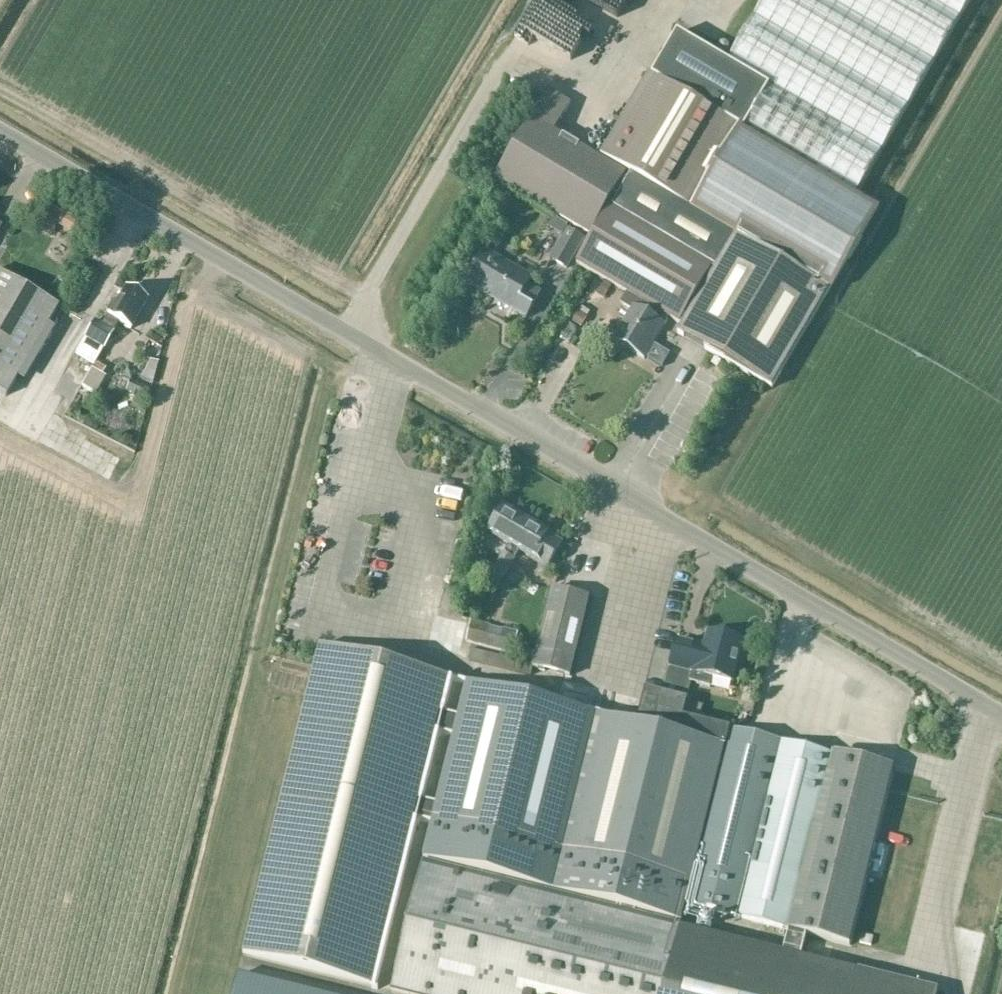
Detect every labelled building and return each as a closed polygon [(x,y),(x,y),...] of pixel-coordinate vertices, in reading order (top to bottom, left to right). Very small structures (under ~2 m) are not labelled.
[(828,291),(876,209),(857,198),(972,0),(766,0),(729,64),(675,31),(601,159),(556,133),(573,104),(550,91),(495,181),(592,238),(578,264),(608,282),(615,286),(627,293),(621,305),(630,310),(613,342),(645,362),(670,319),(680,325),(713,267),(716,269),(678,334),(773,390),(832,292),(828,291)] [(550,260),(568,271),(586,240),(568,230),(550,260)] [(534,280),(520,272),(486,252),(466,285),(526,320),(529,315),(542,294),(530,287),(534,280)] [(25,383),(55,331),(48,326),(58,309),(0,277),(0,393),(7,397),(18,379),(25,383)] [(606,299),(615,286),(608,282),(600,295),(606,299)] [(148,302),(125,288),(115,305),(112,303),(105,315),(106,317),(101,325),(94,321),(75,354),(94,365),(113,333),(118,324),(131,331),(148,302)] [(574,323),(581,328),(587,317),(580,313),(574,323)] [(151,362),(143,379),(152,383),(157,363),(151,362)] [(90,370),(80,387),(95,396),(105,378),(90,370)] [(128,371),(124,377),(131,380),(134,374),(128,371)] [(130,381),(126,391),(132,393),(130,397),(137,401),(139,397),(144,399),(149,390),(130,381)] [(85,437),(100,448),(106,439),(91,429),(85,437)] [(530,561),(547,571),(562,544),(548,536),(549,533),(504,506),(488,534),(508,547),(491,575),(504,582),(519,553),(531,560),(530,561)] [(532,677),(534,669),(572,679),(591,599),(553,590),(535,666),(473,650),(469,662),(532,677)] [(514,655),(519,634),(472,622),(467,643),(514,655)] [(680,638),(672,667),(664,700),(645,696),(638,727),(468,684),(459,719),(441,714),(450,680),(321,648),(245,957),(373,988),(415,820),(434,825),(392,993),(395,993),(938,993),(939,993),(818,963),(802,959),(807,937),(818,939),(850,947),(894,772),(818,753),(732,730),(683,718),(691,683),(711,688),(714,679),(732,685),(743,643),(712,633),(706,654),(699,653),(701,645),(680,638)] [(686,704),(683,718),(698,722),(702,708),(686,704)] [(240,976),(235,993),(312,993),(240,976)]
